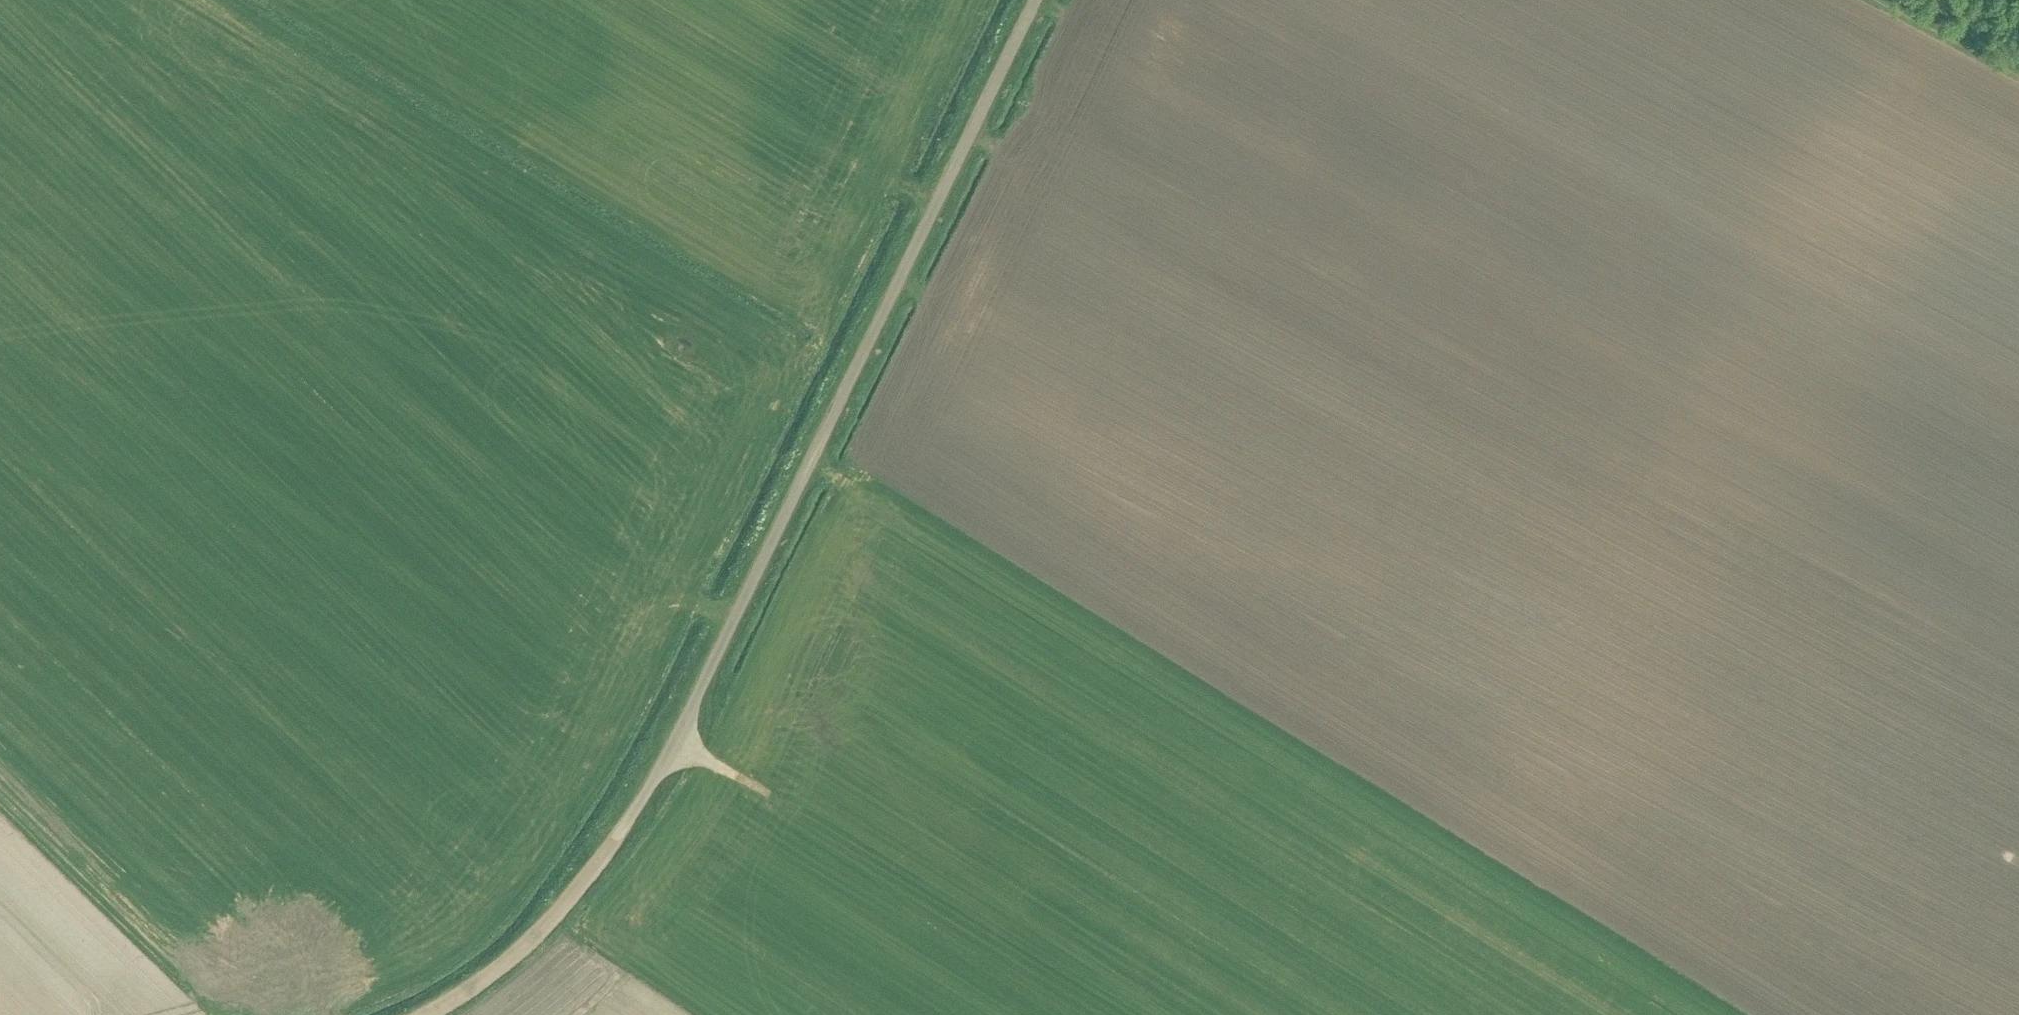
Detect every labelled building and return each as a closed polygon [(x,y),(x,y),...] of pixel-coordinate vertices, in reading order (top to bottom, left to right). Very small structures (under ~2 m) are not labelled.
[(768,805),(771,796),(752,791),(749,800),(768,805)]
